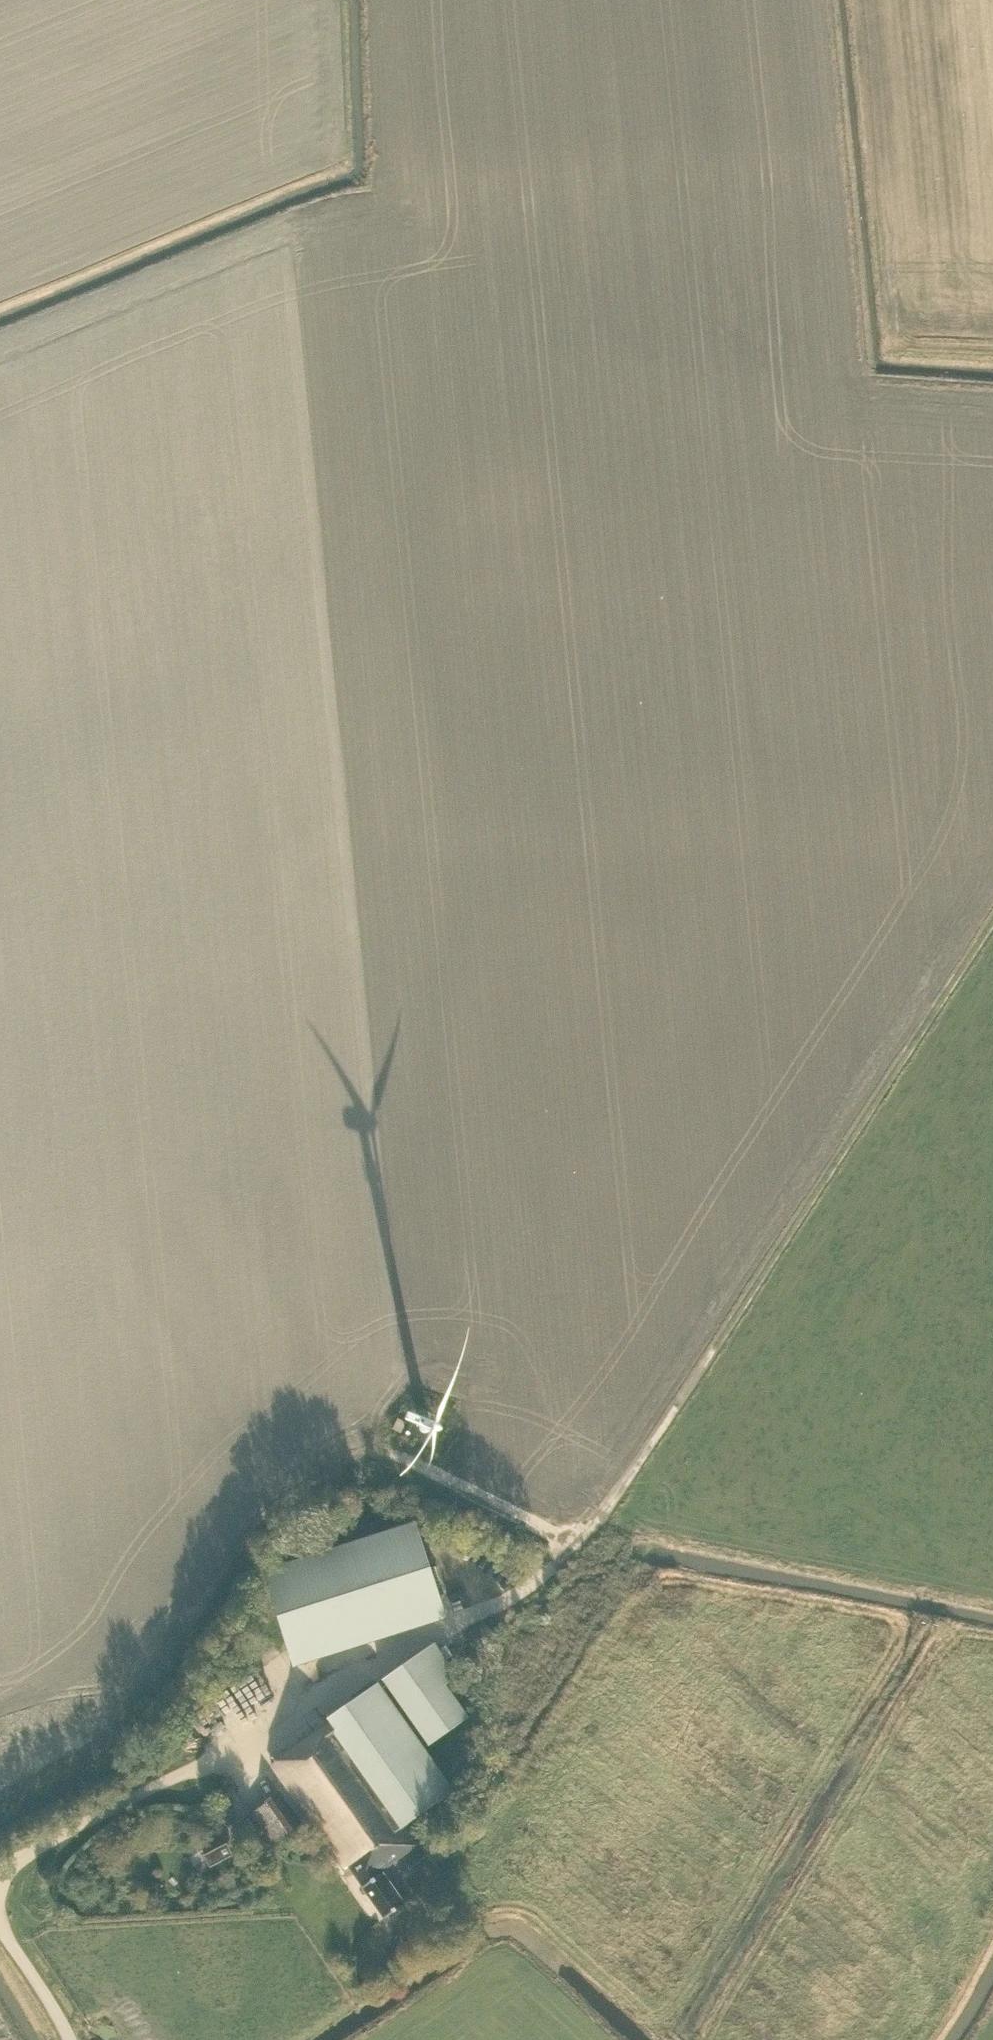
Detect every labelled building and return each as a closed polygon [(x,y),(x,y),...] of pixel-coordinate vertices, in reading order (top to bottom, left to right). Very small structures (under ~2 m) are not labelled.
[(420,1529),(266,1578),(291,1655),(444,1607),(420,1529)] [(453,1557),(450,1561),(448,1564),(447,1568),(446,1572),(446,1577),(446,1581),(447,1585),(449,1589),(451,1592),(454,1595),(457,1598),(461,1600),(465,1601),(469,1602),(473,1602),(478,1601),(482,1600),(485,1598),(489,1596),(492,1593),(494,1589),(496,1585),(497,1581),(498,1577),(498,1573),(497,1569),(496,1565),(494,1561),(491,1558),(488,1555),(484,1553),(480,1551),(476,1550),(472,1550),(468,1550),(464,1551),(460,1553),(456,1555),(453,1557)] [(430,1746),(469,1718),(447,1685),(455,1680),(431,1646),(383,1679),(430,1746)] [(455,1791),(379,1683),(328,1718),(331,1723),(272,1765),(346,1869),(349,1866),(364,1887),(363,1887),(385,1918),(405,1904),(382,1871),(420,1844),(406,1825),(455,1791)] [(274,1845),(287,1836),(288,1837),(304,1826),(280,1792),(264,1804),(265,1805),(252,1814),(274,1845)]
